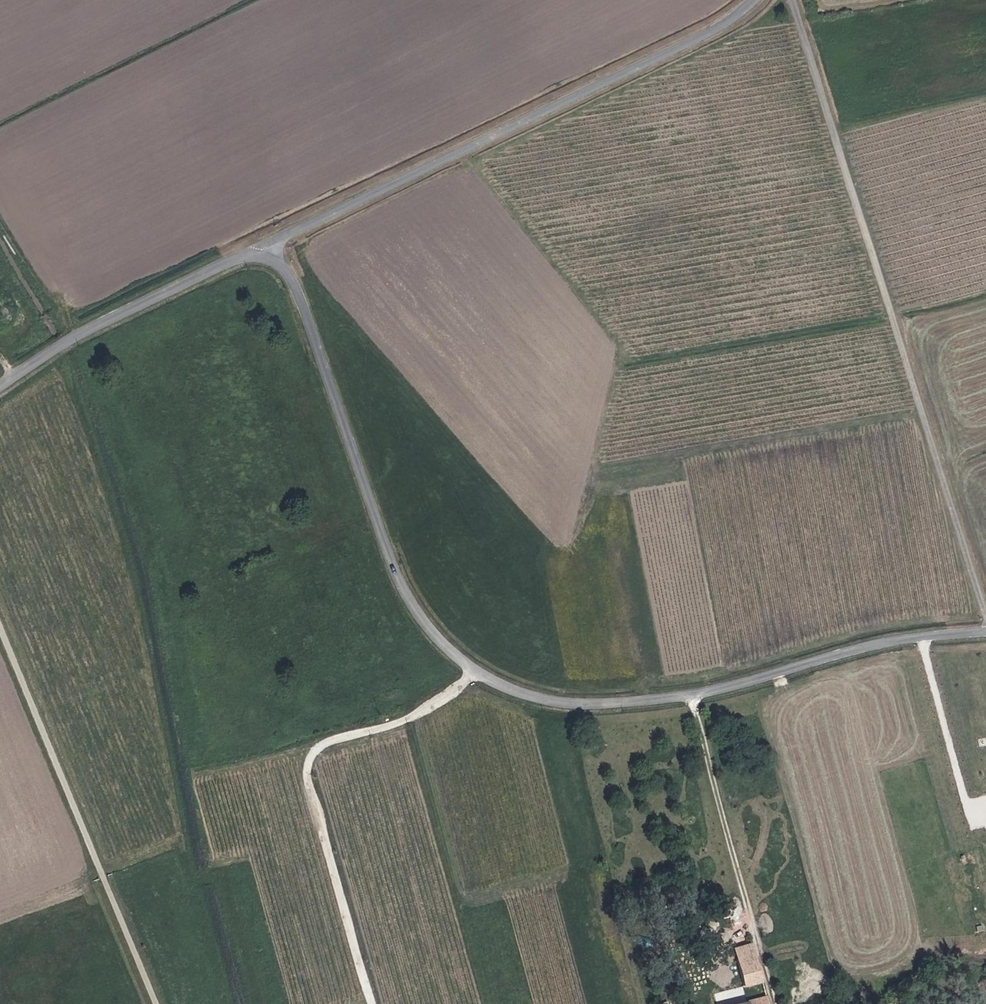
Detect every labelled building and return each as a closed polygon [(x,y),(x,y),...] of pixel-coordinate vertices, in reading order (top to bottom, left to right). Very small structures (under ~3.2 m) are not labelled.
[(754,948),(735,953),(742,982),(712,988),(716,1003),(768,1003),(754,948)]
